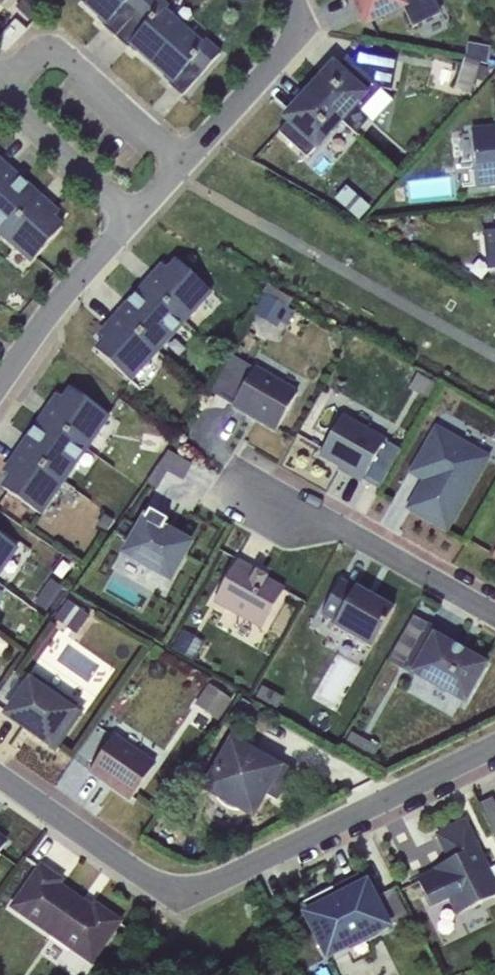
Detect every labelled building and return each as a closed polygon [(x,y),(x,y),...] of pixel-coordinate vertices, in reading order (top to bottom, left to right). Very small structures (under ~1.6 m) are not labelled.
[(18,10),(28,20),(41,7),(33,0),(27,0),(18,10)] [(148,0),(88,0),(84,4),(105,22),(102,26),(115,37),(148,0)] [(115,37),(128,49),(131,45),(151,64),(184,28),(165,11),(169,7),(162,0),(148,0),(115,37)] [(357,6),(361,5),(370,23),(403,7),(412,27),(441,14),(434,0),(421,0),(420,0),(354,0),(357,6)] [(184,28),(151,64),(171,81),(168,85),(181,97),(220,55),(204,41),(202,44),(184,28)] [(467,43),(464,58),(480,61),(486,63),(490,47),(467,43)] [(367,55),(357,66),(381,88),(392,89),(395,61),(367,55)] [(324,75),(310,90),(341,120),(356,134),(368,121),(358,113),(381,88),(357,66),(347,57),(327,78),(324,75)] [(480,61),(464,58),(454,89),(471,94),(475,79),(483,82),(487,69),(479,67),(480,61)] [(341,120),(310,90),(297,105),(300,108),(278,132),(306,158),(341,120)] [(471,127),(476,187),(494,185),(494,125),(471,127)] [(0,178),(0,237),(37,196),(8,170),(0,178)] [(346,185),(334,200),(360,221),(371,206),(346,185)] [(37,196),(0,237),(32,262),(62,228),(51,219),(57,214),(37,196)] [(483,233),(487,271),(494,270),(494,232),(483,233)] [(162,266),(144,286),(183,322),(210,292),(177,261),(167,272),(163,268),(164,267),(162,266)] [(264,294),(253,314),(277,326),(280,322),(287,326),(294,311),(288,308),(292,299),(265,285),(261,293),(264,294)] [(144,286),(118,315),(159,352),(183,322),(144,286)] [(159,352),(118,315),(99,336),(100,337),(101,336),(105,340),(96,351),(131,383),(159,352)] [(232,406),(254,368),(231,355),(209,392),(232,406)] [(254,368),(232,406),(231,407),(247,416),(248,413),(276,429),(298,391),(255,366),(254,368)] [(417,373),(409,388),(427,399),(435,383),(417,373)] [(57,396),(41,419),(87,451),(111,416),(70,389),(62,401),(58,397),(57,396)] [(362,481),(384,441),(386,439),(342,414),(319,455),(362,481)] [(41,419),(19,451),(65,482),(87,451),(41,419)] [(435,425),(407,474),(425,484),(411,508),(445,527),(487,454),(435,425)] [(142,432),(138,450),(155,453),(158,436),(142,432)] [(384,441),(362,481),(379,490),(401,450),(384,441)] [(65,482),(19,451),(3,474),(5,474),(5,473),(10,477),(2,488),(42,516),(65,482)] [(167,451),(145,483),(157,489),(167,472),(182,481),(191,464),(167,451)] [(143,514),(120,555),(168,582),(189,544),(163,529),(167,520),(149,510),(146,515),(143,514)] [(104,514),(96,526),(105,532),(113,520),(104,514)] [(19,549),(0,536),(0,576),(19,549)] [(237,560),(213,603),(261,630),(283,590),(264,580),(265,578),(256,573),(255,575),(253,573),(255,570),(237,560)] [(50,579),(34,602),(47,610),(62,587),(50,579)] [(340,580),(320,616),(335,624),(332,627),(371,648),(393,609),(355,587),(354,588),(340,580)] [(66,601),(53,619),(76,635),(89,617),(66,601)] [(406,668),(428,628),(430,626),(412,616),(387,661),(412,675),(413,673),(406,668)] [(454,643),(428,628),(406,668),(413,673),(464,701),(484,666),(451,647),(454,643)] [(182,631),(171,649),(193,661),(203,643),(182,631)] [(9,711),(27,686),(11,674),(0,689),(0,705),(9,711)] [(9,711),(6,715),(54,748),(82,707),(42,679),(38,684),(31,679),(27,686),(9,711)] [(208,685),(194,705),(217,721),(232,701),(208,685)] [(262,687),(256,698),(277,710),(283,699),(262,687)] [(351,734),(344,747),(370,762),(377,749),(351,734)] [(115,735),(88,772),(102,782),(104,780),(131,799),(156,764),(115,735)] [(235,738),(207,788),(213,792),(216,798),(219,803),(224,807),(226,808),(232,810),(238,811),(245,810),(251,813),(262,793),(277,802),(294,771),(235,738)] [(479,803),(494,836),(494,804),(492,797),(479,803)] [(494,890),(494,866),(490,868),(465,818),(434,833),(447,862),(475,848),(494,890)] [(447,862),(436,867),(438,871),(418,882),(430,911),(450,901),(457,915),(494,896),(494,890),(475,848),(447,862)] [(49,936),(70,951),(89,964),(118,922),(95,906),(92,910),(56,885),(59,881),(40,868),(11,910),(49,936)] [(337,897),(303,914),(327,961),(393,928),(390,923),(407,915),(394,889),(374,899),(366,882),(362,884),(357,875),(332,888),(337,897)] [(70,951),(49,936),(41,947),(63,962),(70,951)]
